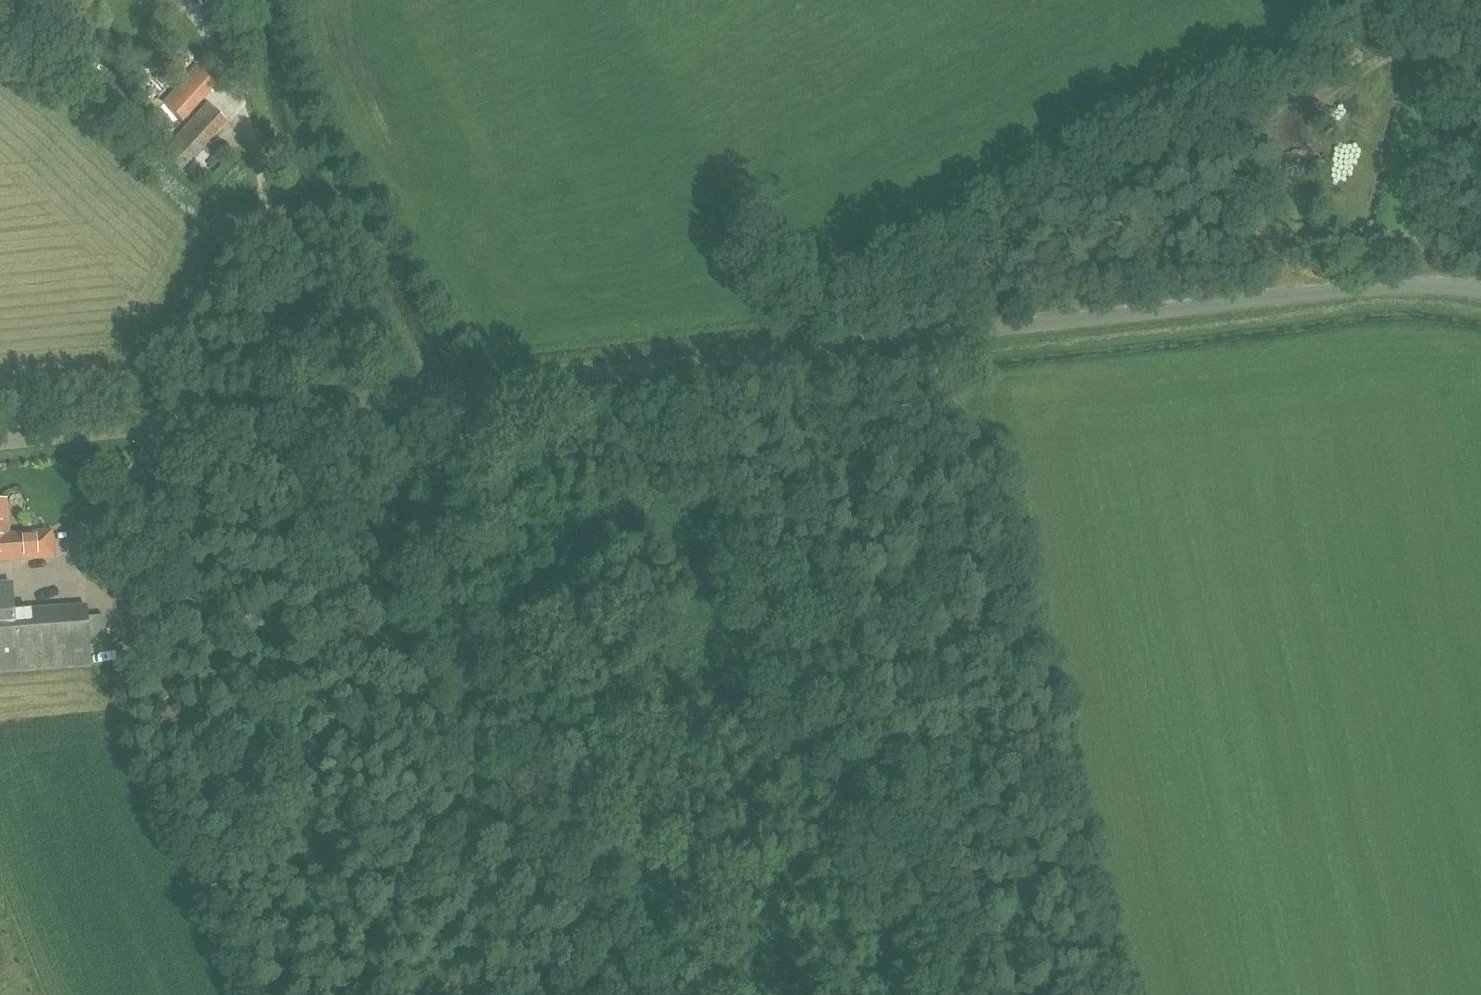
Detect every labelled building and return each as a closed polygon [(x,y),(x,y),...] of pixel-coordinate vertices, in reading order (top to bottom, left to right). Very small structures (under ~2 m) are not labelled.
[(186,88),(169,107),(183,120),(200,101),(186,88)] [(182,170),(229,121),(208,102),(161,152),(182,170)] [(10,560),(52,556),(50,531),(8,535),(5,500),(0,500),(0,560),(10,560)] [(15,611),(13,581),(0,582),(0,671),(17,670),(92,664),(91,654),(107,653),(106,617),(89,618),(88,606),(67,608),(24,611),(15,611)]
